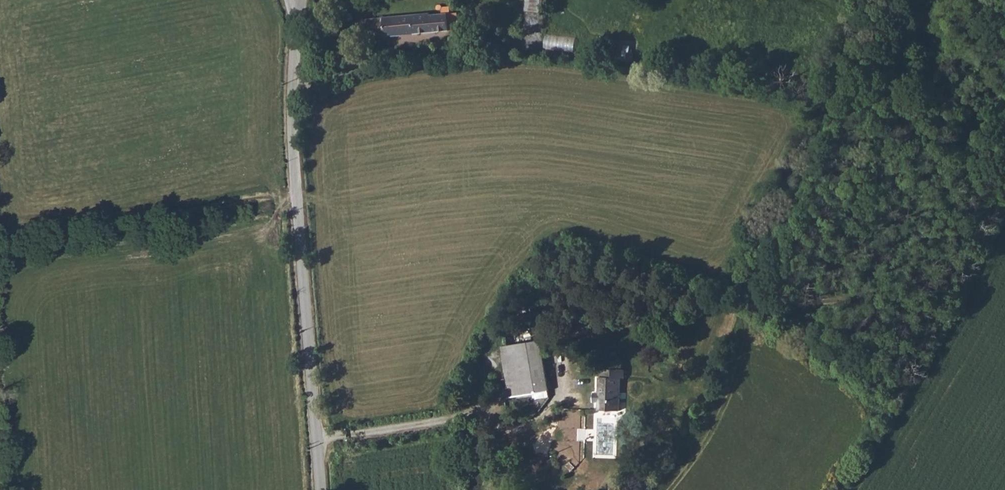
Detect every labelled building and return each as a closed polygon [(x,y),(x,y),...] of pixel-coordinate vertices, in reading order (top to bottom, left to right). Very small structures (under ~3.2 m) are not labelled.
[(337,14),(348,13),(347,0),(336,0),(337,14)] [(526,10),(541,11),(542,0),(527,0),(526,10)] [(397,21),(361,25),(363,57),(371,56),(370,50),(376,50),(375,42),(458,32),(456,16),(449,17),(449,11),(443,12),(443,18),(431,19),(431,17),(397,21)] [(612,58),(629,60),(631,44),(613,42),(612,58)] [(539,352),(499,358),(507,408),(546,403),(539,352)] [(619,378),(600,378),(599,387),(597,387),(596,420),(616,421),(617,388),(619,388),(619,378)]
